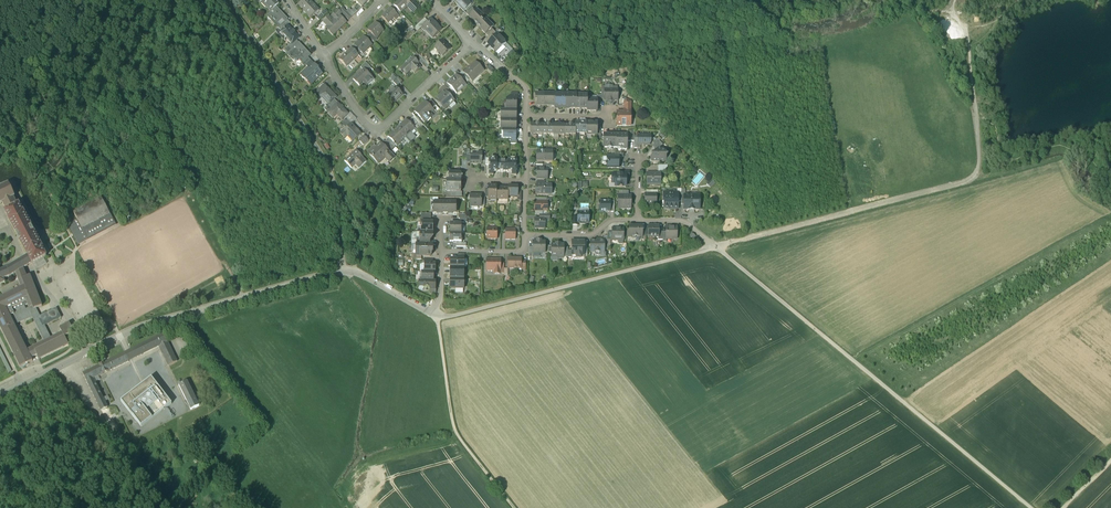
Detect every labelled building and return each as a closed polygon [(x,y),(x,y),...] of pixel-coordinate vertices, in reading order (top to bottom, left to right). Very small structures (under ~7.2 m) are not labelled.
[(263,2),(262,3),(266,8),(267,6),(272,11),(276,7),(279,4),(275,0),(262,0),(263,2)] [(309,0),(303,0),(298,4),(304,10),(304,11),(310,18),(315,14),(314,13),(317,9),(309,0)] [(393,6),(398,10),(400,13),(407,6),(414,14),(419,8),(411,0),(399,0),(393,6)] [(454,1),(463,11),(464,11),(467,8),(471,4),(468,0),(455,0),(454,1)] [(285,17),(276,7),(272,11),(267,16),(270,20),(272,19),(277,24),(285,17)] [(349,8),(346,12),(351,17),(357,11),(354,8),(351,11),(349,8)] [(391,8),(382,17),(388,23),(393,18),(395,20),(399,17),(396,13),(391,8)] [(475,11),(472,8),(466,13),(469,16),(475,11)] [(485,17),(477,8),(475,11),(469,16),(468,16),(472,21),(473,20),(477,25),(485,17)] [(333,21),(329,16),(323,22),(327,26),(326,28),(333,35),(346,22),(339,15),(341,13),(338,10),(332,16),(335,19),(333,21)] [(346,12),(343,15),(346,18),(348,20),(351,17),(346,12)] [(415,22),(417,25),(424,19),(422,17),(421,16),(415,22)] [(494,26),(485,17),(477,25),(482,29),(481,30),(485,34),(491,28),(494,26)] [(427,22),(425,19),(424,19),(417,25),(415,28),(418,31),(422,27),(427,22)] [(285,21),(278,28),(281,31),(287,25),(288,24),(285,21)] [(433,21),(430,24),(427,22),(422,27),(425,30),(426,29),(434,37),(442,30),(433,21)] [(376,23),(367,30),(372,35),(374,38),(375,37),(382,30),(376,23)] [(291,30),(290,29),(290,28),(287,25),(281,31),(278,34),(282,39),(284,37),(291,45),(292,45),(296,41),(299,38),(293,31),(292,31),(291,30)] [(491,28),(485,34),(488,37),(494,31),(491,28)] [(488,37),(485,40),(487,42),(488,42),(496,34),(494,31),(488,37)] [(496,34),(488,42),(493,48),(492,49),(496,53),(503,46),(506,43),(497,33),(496,34)] [(364,37),(355,45),(361,52),(362,54),(372,45),(364,37)] [(442,40),(434,47),(443,56),(451,49),(442,40)] [(296,41),(292,45),(291,45),(288,48),(287,47),(283,51),(287,54),(298,43),(296,41)] [(310,55),(298,43),(287,54),(292,59),(295,56),(295,57),(296,56),(302,62),(302,63),(308,58),(310,55)] [(516,53),(506,43),(503,46),(509,53),(506,56),(509,60),(516,53)] [(355,45),(352,48),(358,55),(361,52),(355,45)] [(358,55),(352,48),(349,51),(355,57),(358,55)] [(349,51),(340,60),(346,66),(355,57),(349,51)] [(308,58),(302,63),(302,62),(301,64),(304,67),(305,65),(311,60),(308,58)] [(412,58),(407,63),(406,63),(405,64),(400,70),(405,76),(411,70),(415,74),(421,68),(417,65),(419,63),(415,60),(412,58)] [(428,66),(422,59),(419,62),(425,69),(428,66)] [(311,60),(305,65),(308,68),(308,67),(309,69),(314,64),(311,60)] [(472,66),(464,73),(470,80),(471,81),(479,73),(480,74),(484,71),(475,61),(471,65),(472,66)] [(317,67),(314,64),(309,69),(308,67),(308,68),(300,75),(305,80),(308,77),(313,83),(322,74),(316,67),(317,67)] [(363,70),(353,79),(359,86),(365,81),(368,85),(374,80),(367,72),(364,69),(363,70)] [(464,73),(462,71),(460,74),(462,76),(468,82),(470,80),(464,73)] [(460,78),(456,74),(456,75),(447,83),(447,84),(450,87),(456,94),(466,85),(460,78)] [(396,79),(396,78),(392,82),(397,86),(400,83),(396,79)] [(316,93),(320,96),(328,88),(325,85),(316,93)] [(403,94),(396,87),(387,95),(394,103),(403,94)] [(336,97),(328,88),(320,96),(328,105),(334,99),(336,97)] [(617,90),(605,90),(605,100),(609,100),(611,102),(612,100),(617,100),(617,90)] [(447,93),(445,91),(444,91),(441,95),(435,100),(443,108),(446,105),(448,107),(454,101),(447,93)] [(544,94),(535,94),(535,101),(537,101),(537,106),(544,106),(544,94)] [(555,95),(550,95),(550,94),(544,94),(544,106),(551,106),(551,108),(555,108),(555,94),(555,95)] [(566,95),(559,94),(559,96),(555,96),(555,94),(555,108),(555,109),(558,109),(558,108),(565,108),(566,108),(566,95)] [(577,95),(569,95),(569,96),(566,96),(566,95),(566,108),(565,108),(565,109),(569,109),(569,108),(576,108),(577,95)] [(577,95),(576,108),(587,109),(587,100),(587,97),(582,97),(582,95),(577,95)] [(328,105),(323,109),(327,113),(338,103),(334,99),(328,105)] [(625,112),(617,112),(617,126),(630,126),(631,101),(626,99),(623,105),(626,106),(625,108),(625,112)] [(431,100),(427,104),(432,109),(436,106),(431,100)] [(516,100),(507,100),(506,100),(506,104),(505,106),(505,110),(516,110),(516,100)] [(587,100),(587,109),(587,111),(597,111),(597,105),(597,100),(587,100)] [(425,102),(415,112),(425,123),(431,118),(429,116),(428,115),(433,110),(432,109),(427,104),(425,102)] [(338,103),(327,113),(334,120),(338,117),(342,120),(345,118),(348,114),(338,103)] [(516,110),(505,110),(501,109),(501,119),(516,120),(516,110)] [(348,114),(345,118),(346,119),(349,121),(354,117),(350,113),(348,114)] [(414,116),(408,122),(415,129),(417,132),(423,126),(414,116)] [(346,119),(339,125),(342,128),(344,126),(349,121),(346,119)] [(516,120),(501,119),(501,129),(502,129),(515,130),(516,130),(516,120)] [(406,120),(398,127),(411,142),(415,139),(410,134),(415,129),(408,122),(406,120)] [(587,122),(575,122),(575,126),(575,130),(576,130),(576,133),(586,134),(587,122)] [(597,123),(587,122),(586,134),(587,135),(597,135),(597,125),(597,123)] [(351,124),(346,128),(340,134),(344,139),(348,135),(353,141),(361,134),(351,124)] [(539,124),(536,124),(536,125),(531,125),(531,135),(542,135),(542,125),(539,125),(539,124)] [(550,125),(547,124),(547,125),(542,125),(542,135),(553,135),(553,125),(550,125)] [(561,125),(558,125),(553,125),(553,135),(564,135),(564,126),(561,125)] [(575,126),(572,126),(572,125),(569,125),(569,126),(564,126),(564,135),(576,135),(576,133),(576,130),(575,130),(575,126)] [(398,127),(387,137),(389,138),(395,144),(397,146),(404,140),(408,145),(411,142),(398,127)] [(515,130),(502,129),(502,134),(503,134),(503,138),(511,138),(511,140),(510,140),(510,144),(517,144),(517,138),(516,137),(516,134),(515,134),(515,130)] [(616,135),(605,134),(605,147),(607,147),(607,148),(612,148),(612,147),(616,147),(616,135)] [(626,135),(616,135),(616,147),(616,148),(621,148),(621,149),(627,149),(627,141),(627,135),(626,135)] [(368,141),(364,136),(359,141),(363,146),(368,141)] [(648,136),(638,136),(638,138),(638,144),(641,144),(644,144),(644,146),(648,146),(650,143),(650,139),(648,136)] [(395,144),(389,138),(385,142),(390,147),(390,148),(395,144)] [(663,145),(657,139),(653,146),(657,150),(659,148),(660,148),(663,145)] [(385,142),(383,141),(381,143),(387,150),(390,147),(385,142)] [(381,143),(374,150),(372,148),(367,153),(378,164),(385,158),(390,162),(394,158),(387,150),(381,143)] [(659,148),(657,150),(653,154),(652,154),(652,157),(651,158),(651,160),(652,162),(664,162),(664,158),(667,155),(660,148),(659,148)] [(363,158),(356,150),(344,161),(349,167),(355,162),(360,168),(366,162),(363,158)] [(544,152),(537,152),(537,156),(536,156),(536,161),(543,162),(553,162),(553,157),(552,157),(552,152),(544,152)] [(482,153),(477,153),(476,155),(470,155),(470,163),(477,163),(477,161),(482,161),(482,153)] [(615,157),(607,157),(607,168),(619,168),(619,164),(620,164),(620,160),(619,160),(619,157),(615,157)] [(489,160),(489,165),(489,175),(493,175),(493,172),(497,172),(497,162),(497,160),(489,160)] [(517,161),(508,160),(508,162),(508,172),(512,172),(512,175),(516,175),(517,165),(517,161)] [(508,162),(497,162),(497,172),(508,172),(508,162)] [(542,168),(537,168),(537,169),(536,170),(536,172),(537,173),(537,178),(547,178),(548,169),(542,168)] [(457,169),(457,173),(449,173),(449,180),(461,180),(461,177),(462,177),(460,173),(460,169),(457,169)] [(660,173),(647,173),(647,185),(660,185),(660,173)] [(620,174),(612,174),(612,183),(616,183),(615,186),(626,187),(626,178),(626,174),(620,174)] [(449,180),(446,180),(446,192),(451,192),(461,192),(461,180),(449,180)] [(0,189),(0,204),(2,203),(7,211),(17,205),(13,198),(15,197),(9,184),(0,189)] [(544,185),(537,185),(537,189),(536,189),(536,194),(548,194),(548,191),(551,191),(551,185),(544,185)] [(497,188),(493,188),(493,186),(490,186),(489,188),(489,189),(489,194),(489,197),(489,202),(489,200),(496,200),(496,202),(497,189),(497,188)] [(518,187),(508,186),(508,189),(508,197),(509,197),(518,197),(518,192),(518,191),(518,187)] [(508,189),(497,189),(497,199),(508,199),(508,197),(508,189)] [(649,194),(645,193),(644,205),(656,205),(657,194),(649,194)] [(677,193),(670,193),(670,194),(664,194),(664,202),(664,208),(669,208),(669,209),(678,209),(678,202),(678,193),(677,193)] [(481,195),(470,195),(470,207),(475,207),(476,206),(481,206),(481,197),(481,195)] [(685,196),(684,205),(684,209),(699,209),(699,196),(698,196),(696,195),(694,195),(693,196),(685,196)] [(631,196),(618,196),(618,202),(621,202),(621,209),(631,209),(631,196)] [(90,205),(85,207),(85,208),(80,210),(79,210),(80,210),(74,213),(77,220),(67,225),(77,244),(115,224),(110,214),(110,215),(101,198),(101,199),(96,202),(96,201),(96,202),(91,205),(90,204),(90,205)] [(547,201),(535,201),(535,211),(542,211),(547,211),(547,209),(549,208),(549,206),(547,205),(547,201)] [(610,201),(599,201),(599,212),(610,212),(610,202),(610,201)] [(445,203),(433,202),(432,204),(432,205),(433,207),(434,207),(434,213),(437,213),(442,213),(445,213),(445,203)] [(456,203),(445,203),(445,213),(448,213),(452,213),(456,213),(456,207),(457,206),(458,204),(456,203)] [(43,249),(24,212),(23,213),(19,205),(17,205),(7,211),(5,212),(9,220),(16,235),(20,242),(28,256),(30,260),(32,264),(38,261),(45,257),(46,257),(42,249),(43,249)] [(589,213),(578,213),(578,217),(578,223),(586,223),(589,223),(589,213)] [(540,219),(535,219),(535,228),(545,228),(545,224),(547,224),(550,220),(545,219),(540,219)] [(429,222),(422,222),(421,223),(421,227),(421,228),(421,232),(432,232),(432,228),(433,228),(433,223),(429,222)] [(461,226),(457,225),(457,224),(452,224),(450,225),(450,234),(461,234),(461,226)] [(642,226),(630,226),(630,237),(641,237),(642,237),(642,232),(642,226)] [(658,226),(649,226),(648,237),(649,237),(649,236),(653,236),(653,237),(658,237),(658,232),(658,226)] [(672,227),(666,226),(666,232),(666,239),(673,239),(673,238),(676,238),(676,239),(677,239),(677,237),(678,236),(678,234),(677,233),(677,227),(672,227)] [(497,228),(487,228),(487,232),(485,233),(485,235),(487,236),(487,239),(497,239),(497,228)] [(515,229),(506,229),(505,240),(515,240),(515,234),(515,229)] [(623,229),(613,229),(612,232),(612,240),(619,240),(619,239),(622,239),(622,240),(623,240),(623,229)] [(421,232),(420,232),(420,240),(416,240),(416,244),(425,244),(426,241),(429,241),(433,238),(433,232),(432,232),(421,232)] [(461,234),(450,234),(450,242),(453,242),(453,243),(462,243),(462,238),(461,237),(461,234)] [(539,241),(537,240),(536,241),(533,241),(533,247),(533,253),(545,253),(545,242),(539,241)] [(599,241),(591,241),(591,253),(595,253),(595,256),(600,256),(600,253),(604,253),(604,246),(604,240),(599,240),(599,241)] [(584,241),(572,241),(572,250),(572,256),(576,256),(576,257),(578,258),(580,258),(581,257),(581,256),(584,256),(584,241)] [(425,244),(416,244),(416,254),(416,256),(422,256),(430,257),(431,256),(431,254),(432,253),(432,250),(431,248),(431,245),(433,245),(432,245),(425,244)] [(555,245),(552,245),(552,246),(551,253),(551,256),(557,256),(558,258),(564,258),(564,248),(564,245),(561,245),(561,244),(555,244),(555,245)] [(45,257),(38,261),(40,265),(41,268),(49,265),(45,257)] [(457,259),(450,259),(450,267),(464,267),(464,259),(457,259)] [(500,260),(486,259),(486,265),(487,265),(487,269),(486,269),(486,271),(487,271),(487,270),(494,270),(494,274),(500,274),(500,273),(500,264),(500,260)] [(520,259),(509,259),(509,268),(522,268),(522,270),(525,270),(525,262),(520,262),(520,259)] [(30,260),(7,269),(9,277),(10,277),(16,274),(16,275),(24,271),(27,270),(30,269),(34,267),(32,264),(30,260)] [(433,263),(425,263),(425,264),(424,272),(433,272),(435,273),(435,269),(435,266),(435,263),(433,263)] [(464,267),(450,267),(450,279),(463,279),(464,278),(462,278),(462,271),(464,271),(464,267)] [(0,271),(0,281),(4,279),(9,277),(7,269),(0,271)] [(27,278),(24,271),(16,275),(21,288),(28,305),(29,308),(33,307),(34,310),(36,309),(42,306),(41,306),(30,277),(30,276),(27,278)] [(433,275),(433,272),(424,272),(420,272),(420,281),(435,281),(435,275),(433,275)] [(463,279),(450,279),(450,289),(463,289),(463,279)] [(435,281),(420,281),(419,281),(419,285),(424,288),(430,288),(430,290),(435,290),(435,281)] [(0,299),(0,318),(9,314),(10,317),(15,314),(13,312),(24,306),(28,305),(21,288),(0,299)] [(24,306),(13,312),(15,314),(10,317),(14,325),(33,318),(45,342),(51,339),(45,326),(43,327),(38,317),(40,316),(36,309),(34,310),(33,307),(29,308),(26,310),(24,306)] [(40,316),(38,317),(43,327),(45,326),(62,317),(57,308),(40,316)] [(0,318),(0,327),(20,367),(20,368),(33,361),(32,361),(31,359),(37,356),(39,360),(40,360),(39,359),(68,345),(68,346),(69,345),(65,337),(63,333),(62,334),(51,339),(45,342),(27,351),(14,325),(10,317),(9,314),(0,318)] [(69,324),(60,329),(62,334),(63,333),(65,337),(74,333),(69,324)] [(168,343),(164,334),(83,373),(87,382),(95,379),(159,348),(168,343)] [(168,343),(159,348),(168,366),(177,362),(168,343)] [(0,350),(0,355),(9,373),(11,372),(0,350)] [(151,377),(121,401),(141,427),(172,404),(151,377)] [(95,379),(87,382),(100,409),(107,405),(95,379)] [(196,400),(187,381),(179,385),(191,410),(199,406),(196,400)]
